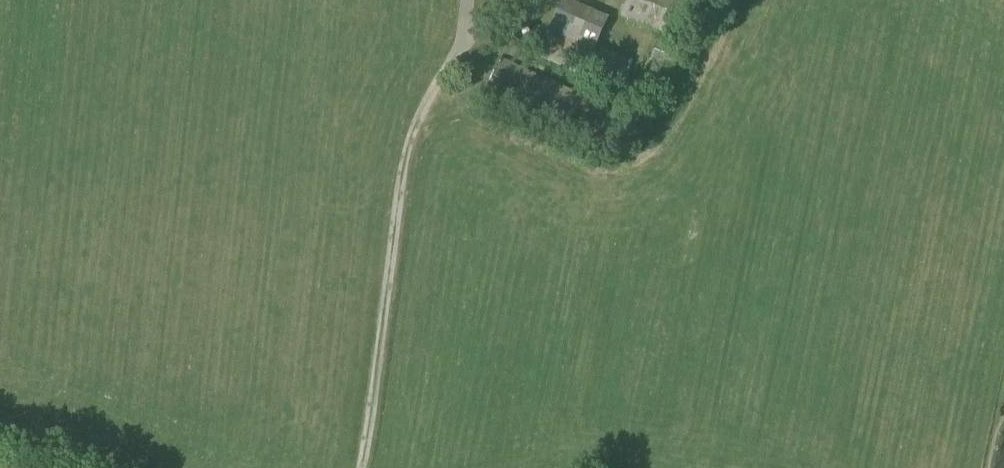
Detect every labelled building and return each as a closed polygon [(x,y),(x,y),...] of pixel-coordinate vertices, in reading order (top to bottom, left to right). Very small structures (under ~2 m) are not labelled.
[(630,64),(594,47),(606,19),(564,0),(562,0),(537,56),(617,92),(630,64)] [(691,3),(685,0),(627,0),(620,15),(676,39),(691,3)] [(671,68),(677,52),(656,44),(650,60),(671,68)] [(598,158),(619,113),(499,59),(479,103),(598,158)]
